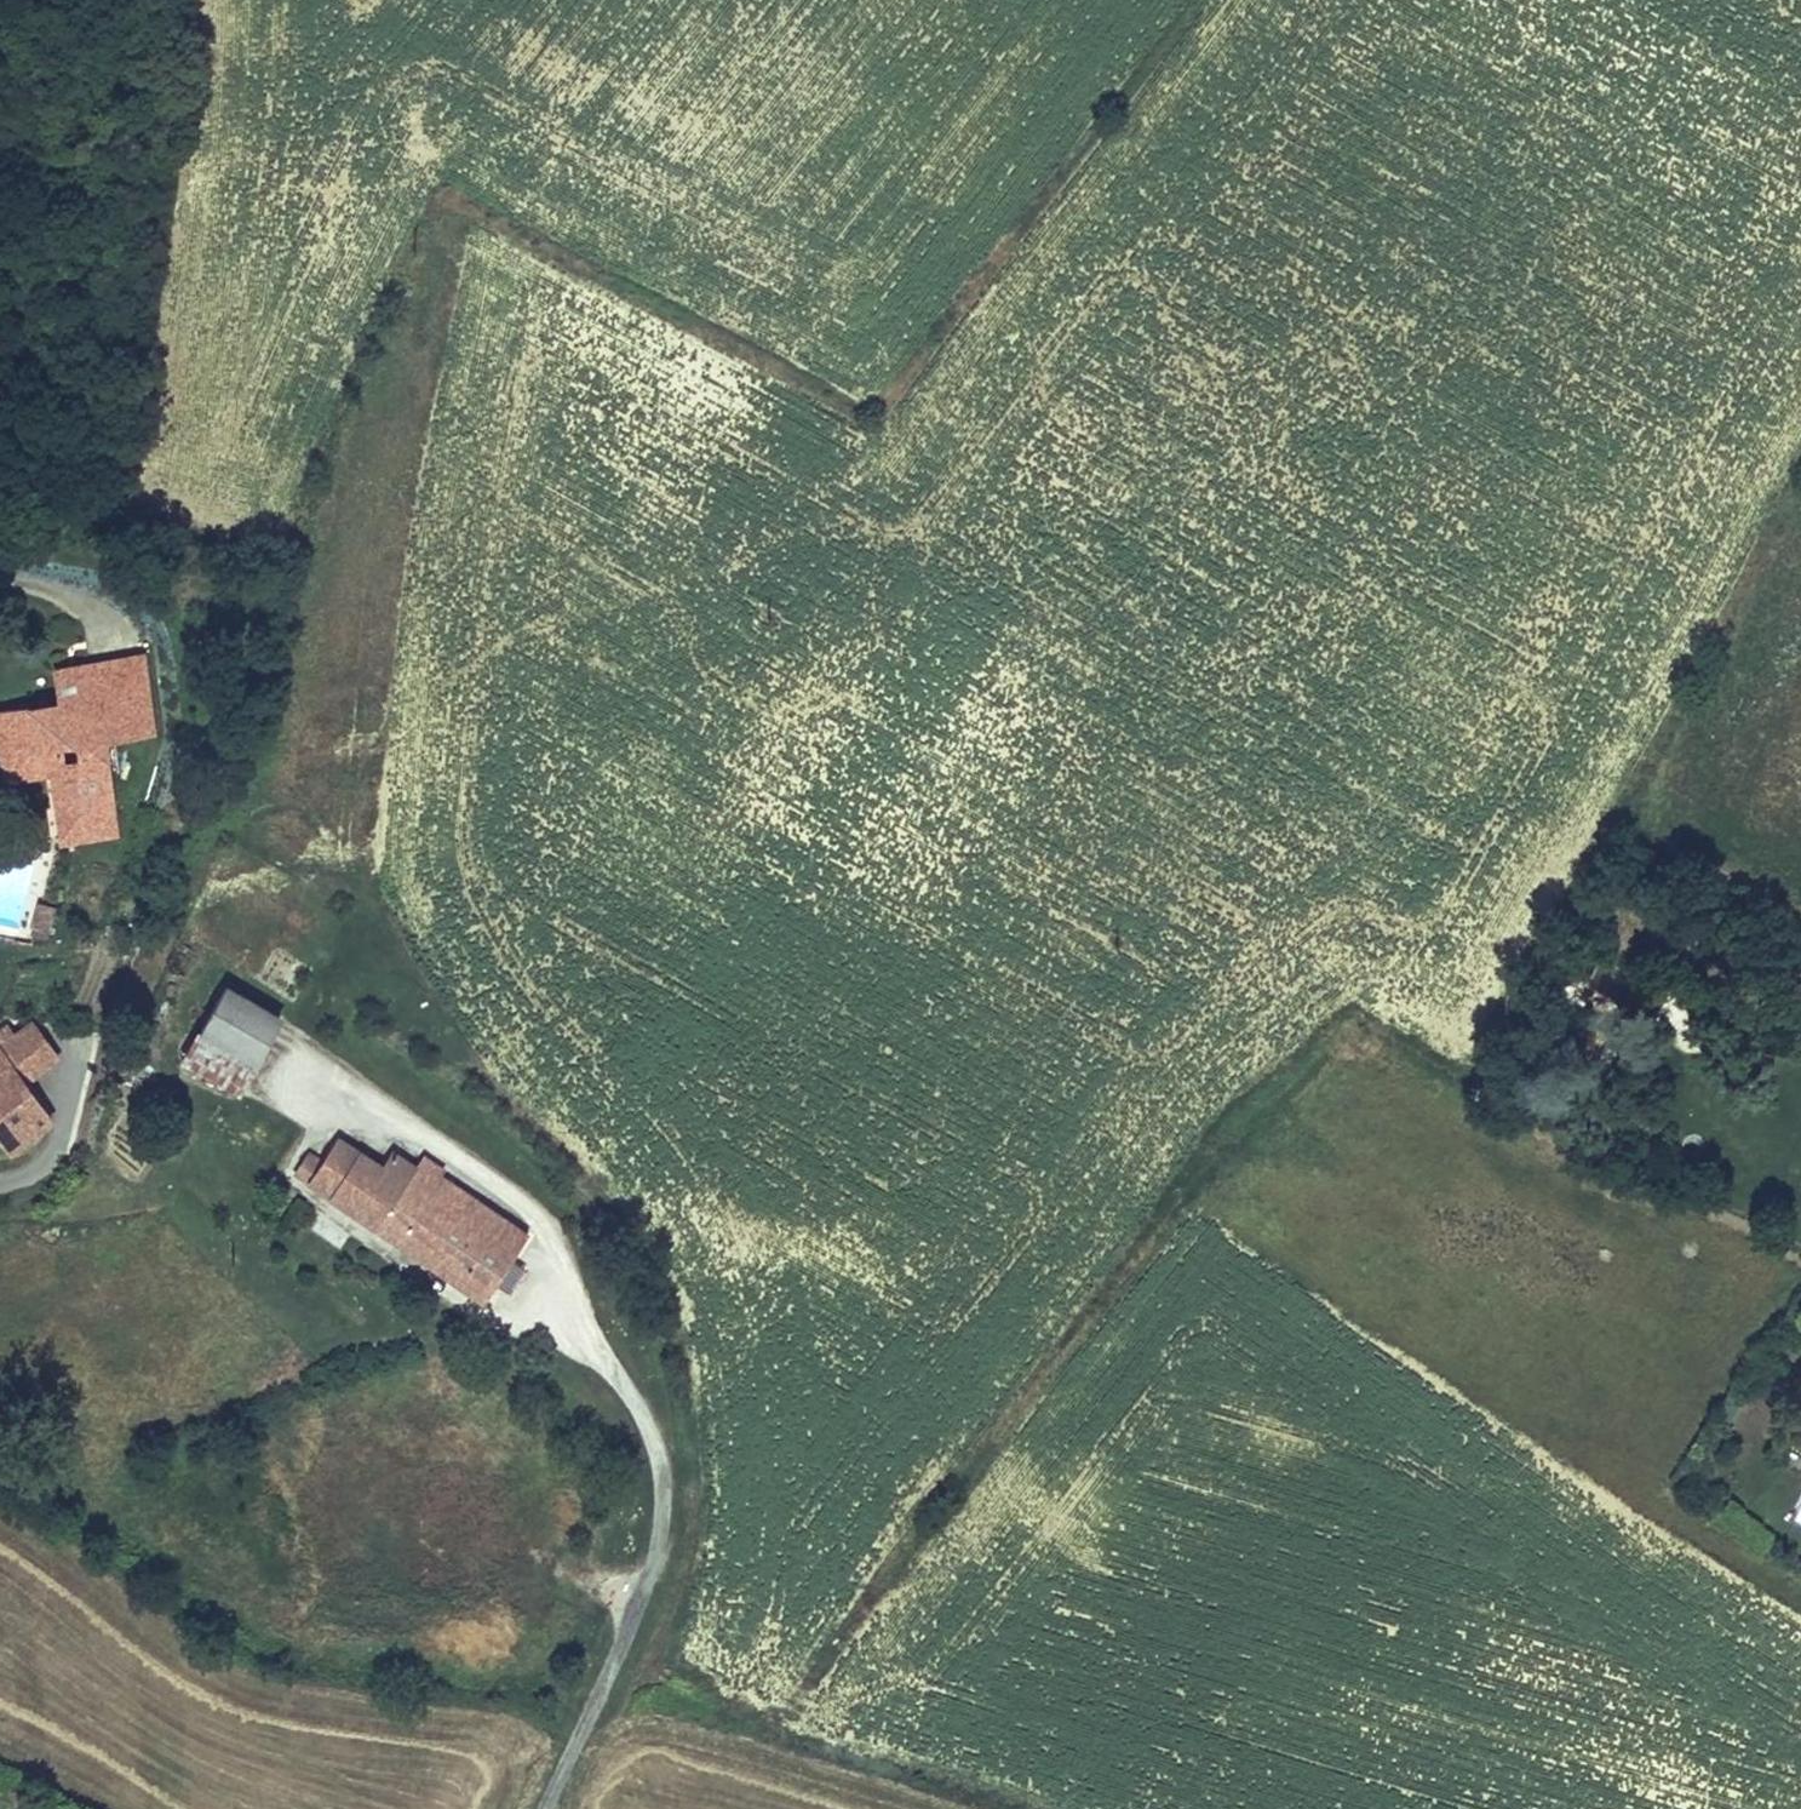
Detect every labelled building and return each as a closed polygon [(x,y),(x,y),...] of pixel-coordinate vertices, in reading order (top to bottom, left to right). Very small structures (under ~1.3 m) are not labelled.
[(0,705),(0,742),(5,781),(50,776),(59,847),(112,840),(109,819),(118,818),(109,742),(158,736),(147,651),(55,662),(59,698),(0,705)] [(57,905),(38,901),(31,936),(50,940),(57,905)] [(289,1017),(230,981),(182,1059),(241,1095),(289,1017)] [(17,1030),(9,1019),(0,1026),(0,1132),(17,1154),(63,1121),(33,1079),(64,1057),(35,1018),(17,1030)] [(357,1150),(336,1135),(321,1158),(342,1173),(357,1150)] [(321,1158),(306,1148),(290,1172),(482,1300),(516,1249),(453,1207),(465,1188),(443,1173),(446,1168),(423,1153),(416,1164),(391,1147),(380,1164),(357,1150),(342,1173),(321,1158)] [(529,1230),(465,1188),(453,1207),(516,1249),(529,1230)] [(512,1259),(498,1283),(509,1290),(524,1266),(512,1259)]
